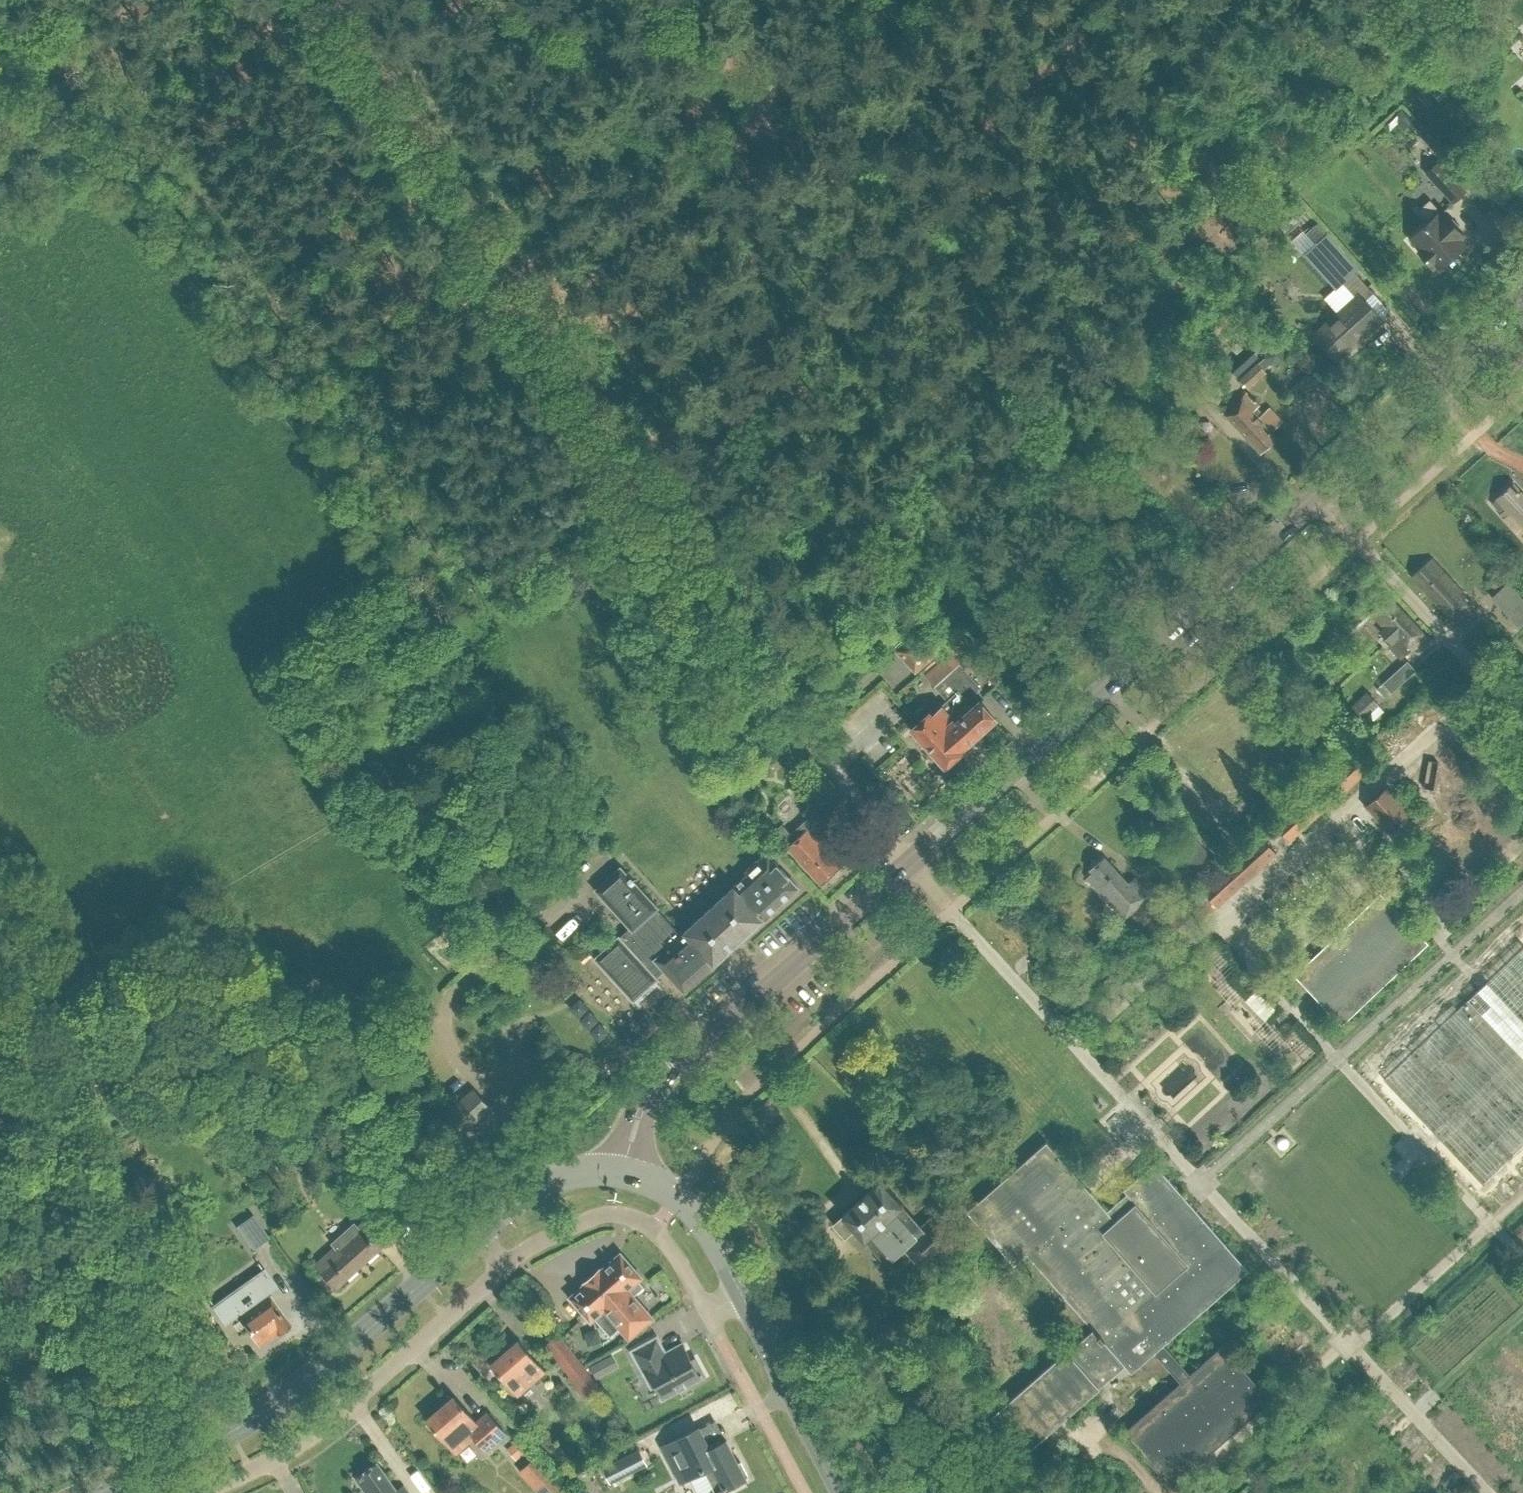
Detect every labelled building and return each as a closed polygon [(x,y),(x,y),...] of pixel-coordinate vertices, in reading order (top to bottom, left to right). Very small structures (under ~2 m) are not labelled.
[(1401,108),(1384,125),(1390,130),(1397,123),(1403,129),(1412,119),(1401,108)] [(1426,172),(1451,202),(1466,190),(1440,160),(1426,172)] [(1441,266),(1465,244),(1459,238),(1463,234),(1440,208),(1439,210),(1429,199),(1417,210),(1427,221),(1409,237),(1420,249),(1416,252),(1429,266),(1436,260),(1441,266)] [(1334,256),(1339,251),(1330,242),(1321,249),(1327,256),(1334,256)] [(1381,319),(1379,317),(1388,308),(1374,293),(1354,271),(1344,281),(1360,298),(1318,337),(1338,359),(1381,319)] [(1248,346),(1228,364),(1237,375),(1257,356),(1255,354),(1268,343),(1261,336),(1248,346)] [(1257,362),(1239,377),(1248,387),(1266,371),(1263,368),(1270,362),(1277,362),(1282,357),(1283,350),(1278,345),(1270,344),(1265,349),(1265,357),(1258,363),(1257,362)] [(1259,450),(1274,437),(1269,431),(1281,421),(1269,408),(1258,418),(1252,411),(1258,407),(1246,393),(1225,411),(1259,450)] [(1515,486),(1499,501),(1509,511),(1503,518),(1522,539),(1522,495),(1515,486)] [(1456,621),(1474,605),(1431,559),(1413,575),(1456,621)] [(1498,604),(1506,613),(1522,598),(1515,588),(1498,604)] [(1400,658),(1423,637),(1387,598),(1371,614),(1383,627),(1379,630),(1391,643),(1388,645),(1400,658)] [(895,645),(900,650),(918,670),(944,646),(926,627),(910,642),(904,636),(895,645)] [(1407,660),(1376,688),(1385,697),(1415,669),(1407,660)] [(948,699),(931,714),(929,712),(913,727),(945,763),(962,749),(960,746),(993,716),(978,699),(971,705),(966,700),(981,687),(959,663),(934,685),(948,699)] [(1367,691),(1349,708),(1359,720),(1377,703),(1367,691)] [(1286,844),(1364,772),(1350,756),(1272,828),(1286,844)] [(822,773),(811,782),(821,794),(823,791),(823,792),(833,783),(828,778),(822,773)] [(1367,805),(1392,833),(1414,814),(1389,786),(1367,805)] [(821,882),(840,865),(824,847),(831,841),(816,824),(836,806),(823,792),(823,791),(821,794),(801,812),(807,817),(790,832),(781,823),(773,830),(821,882)] [(1191,833),(1178,844),(1186,853),(1199,842),(1191,833)] [(1219,905),(1276,853),(1260,836),(1203,888),(1219,905)] [(593,957),(594,958),(632,1001),(659,978),(657,976),(664,970),(683,991),(798,887),(799,886),(766,850),(744,870),(746,873),(733,885),(682,932),(679,934),(657,909),(659,907),(621,864),(616,869),(607,877),(594,888),(595,890),(629,927),(628,928),(621,935),(619,933),(593,957)] [(1124,918),(1151,893),(1134,876),(1129,881),(1105,856),(1091,869),(1094,872),(1088,878),(1124,918)] [(1380,892),(1295,973),(1342,1023),(1427,942),(1380,892)] [(1384,1080),(1483,1183),(1522,1145),(1522,946),(1384,1080)] [(432,1125),(451,1145),(491,1108),(472,1088),(432,1125)] [(980,1198),(967,1210),(981,1227),(1014,1264),(1025,1254),(1027,1252),(1094,1329),(1125,1363),(1132,1371),(1135,1368),(1154,1352),(1180,1382),(1124,1431),(1172,1485),(1270,1399),(1222,1345),(1190,1374),(1163,1344),(1196,1315),(1206,1306),(1248,1268),(1167,1177),(1154,1162),(1125,1188),(1124,1188),(1127,1192),(1121,1197),(1107,1210),(1094,1195),(1080,1180),(1046,1141),(980,1198)] [(943,1247),(953,1238),(935,1218),(924,1227),(882,1180),(834,1223),(845,1236),(854,1227),(896,1273),(913,1257),(919,1264),(940,1244),(943,1247)] [(144,1183),(138,1187),(149,1204),(155,1201),(144,1183)] [(157,1205),(152,1208),(162,1225),(168,1222),(157,1205)] [(268,1236),(252,1213),(236,1224),(252,1247),(268,1236)] [(338,1288),(391,1240),(371,1219),(361,1227),(366,1233),(356,1242),(345,1230),(332,1242),(337,1247),(317,1265),(338,1288)] [(595,1274),(640,1328),(653,1316),(634,1295),(644,1285),(639,1279),(642,1276),(620,1252),(595,1274)] [(236,1313),(240,1318),(258,1344),(287,1324),(274,1304),(265,1292),(276,1285),(265,1268),(211,1306),(223,1323),(236,1313)] [(629,1337),(640,1328),(595,1274),(570,1295),(591,1320),(594,1317),(610,1335),(620,1326),(629,1337)] [(674,1326),(692,1318),(688,1309),(670,1317),(674,1326)] [(543,1342),(583,1395),(597,1384),(557,1332),(543,1342)] [(692,1359),(683,1343),(664,1353),(656,1338),(657,1337),(657,1336),(632,1350),(641,1366),(645,1364),(662,1396),(704,1373),(695,1358),(692,1359)] [(490,1362),(517,1394),(545,1370),(518,1338),(490,1362)] [(1067,1349),(992,1415),(1025,1451),(1041,1437),(1063,1417),(1099,1386),(1068,1351),(1067,1349)] [(597,1376),(617,1365),(611,1355),(591,1366),(597,1376)] [(444,1438),(449,1445),(455,1452),(473,1436),(486,1451),(506,1434),(487,1412),(475,1422),(454,1398),(428,1420),(443,1439),(444,1438)] [(710,1448),(698,1426),(661,1445),(679,1480),(702,1468),(714,1492),(746,1475),(728,1439),(710,1448)] [(521,1436),(507,1449),(517,1459),(531,1446),(521,1436)] [(639,1450),(604,1469),(610,1481),(646,1462),(639,1450)] [(537,1453),(523,1466),(536,1481),(551,1468),(537,1453)] [(377,1463),(356,1478),(366,1492),(408,1492),(404,1487),(397,1492),(377,1463)]
